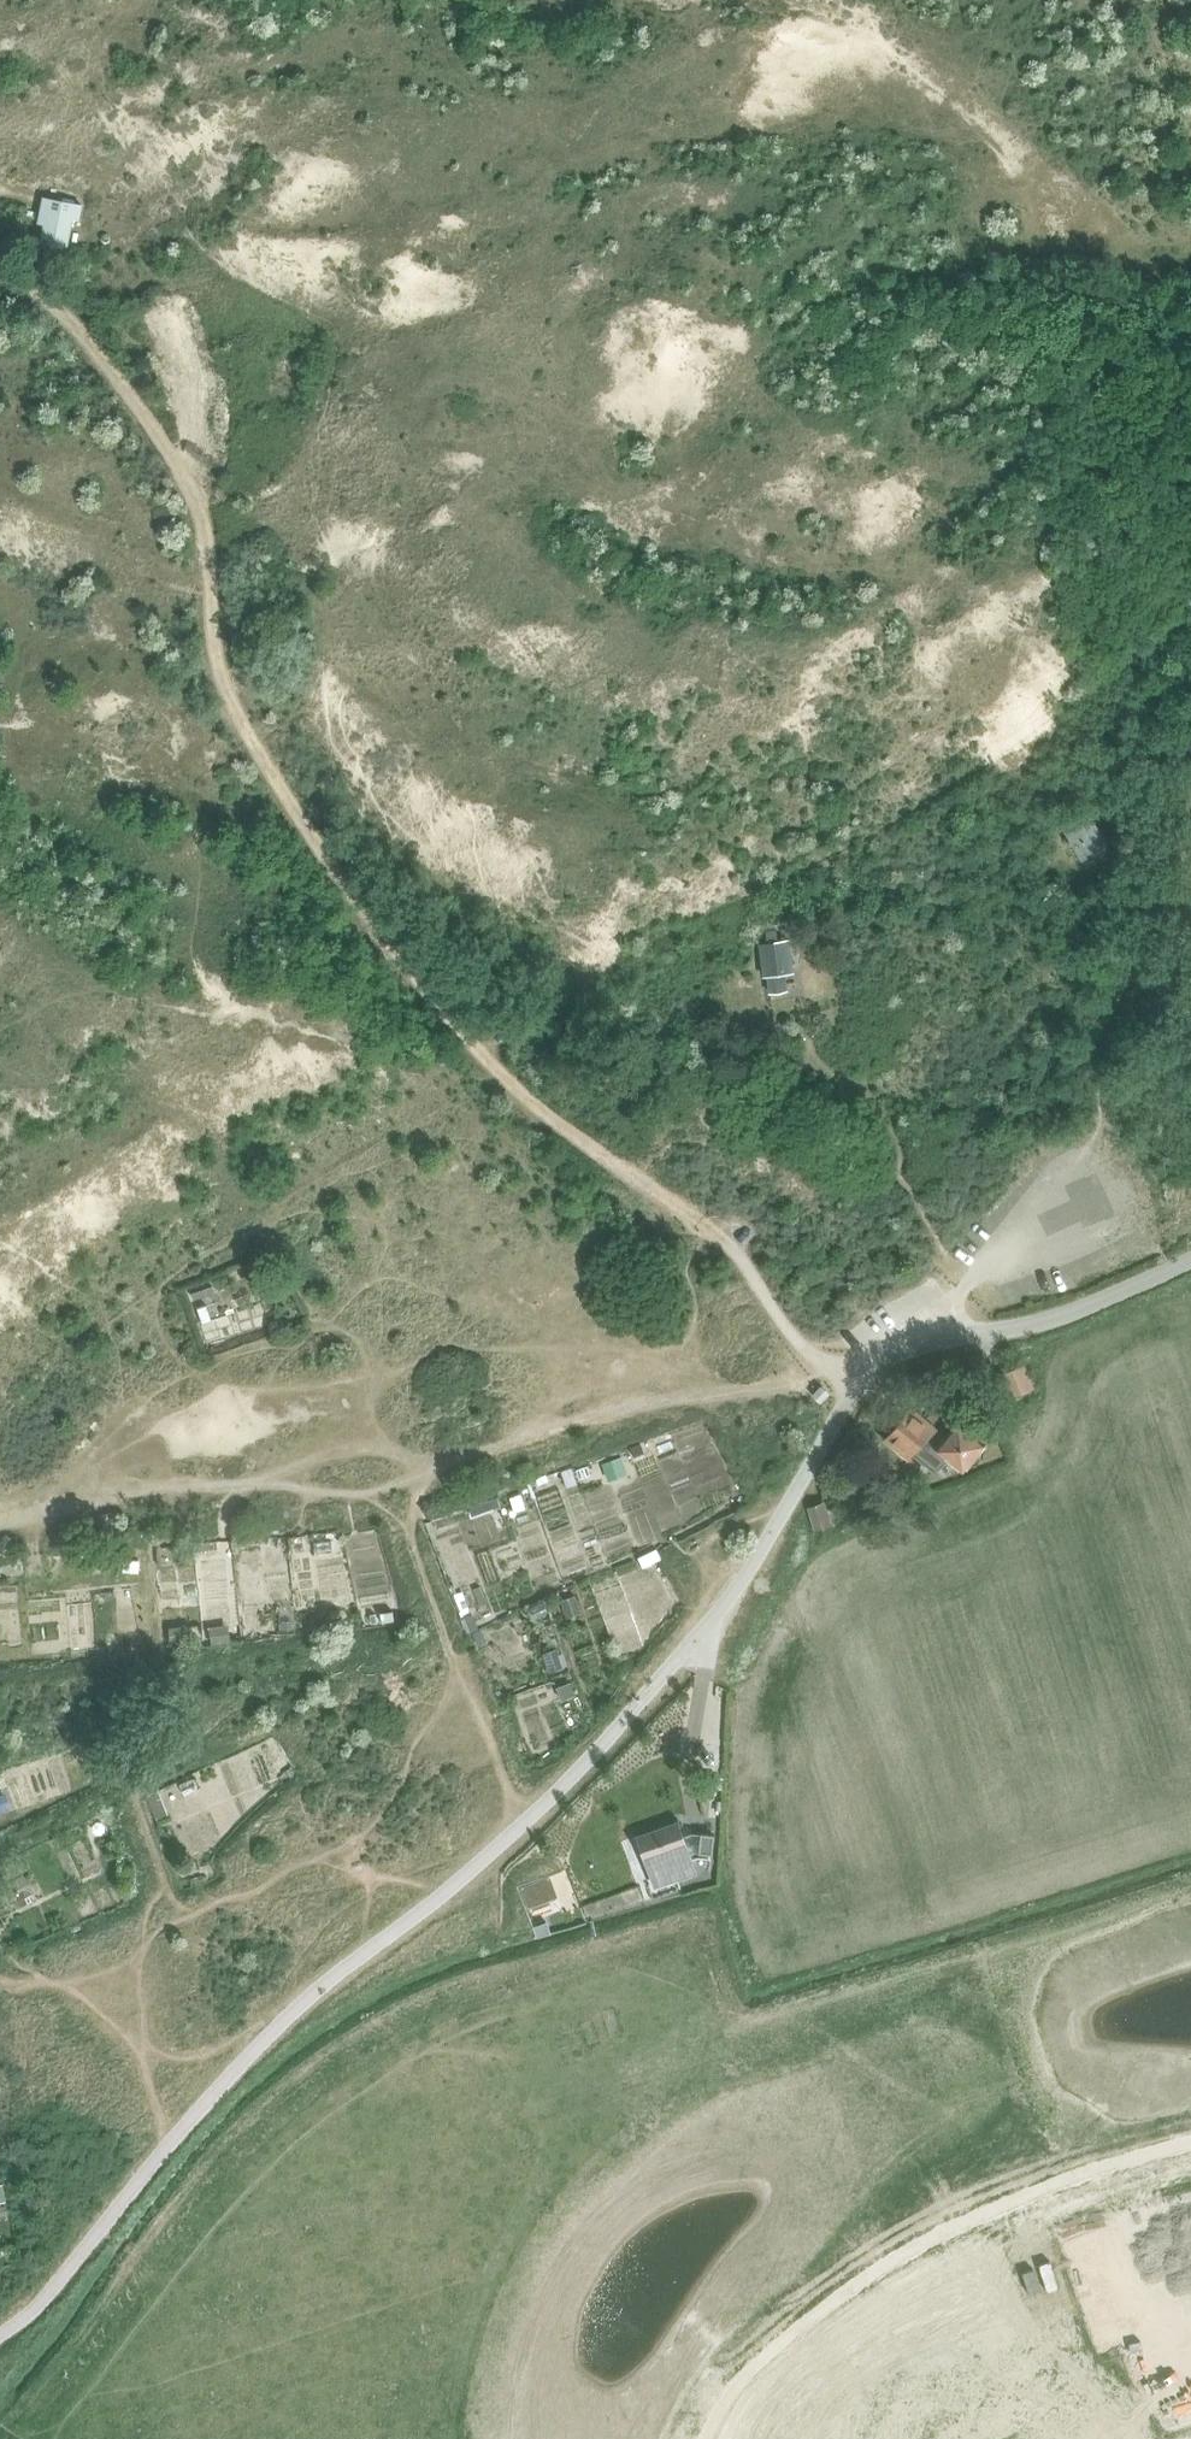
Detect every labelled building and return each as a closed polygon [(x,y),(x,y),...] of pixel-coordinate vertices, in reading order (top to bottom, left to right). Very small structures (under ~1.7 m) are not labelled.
[(41,240),(67,245),(76,202),(49,196),(49,198),(42,196),(37,222),(44,224),(41,240)] [(1079,861),(1108,845),(1090,810),(1059,827),(1079,861)] [(785,974),(792,973),(789,939),(758,944),(762,976),(765,976),(767,993),(787,991),(785,974)] [(998,1375),(1008,1398),(1030,1388),(1021,1366),(998,1375)] [(955,1423),(943,1438),(929,1427),(930,1426),(909,1408),(882,1440),(903,1458),(907,1453),(931,1473),(944,1458),(959,1471),(981,1445),(955,1423)] [(805,1507),(813,1531),(829,1525),(821,1502),(805,1507)] [(207,1626),(210,1643),(228,1641),(226,1624),(207,1626)] [(705,1774),(704,1785),(715,1787),(717,1775),(705,1774)] [(147,1794),(154,1818),(169,1814),(162,1790),(147,1794)] [(8,1809),(3,1793),(0,1794),(0,1811),(8,1809)] [(683,1814),(639,1830),(658,1881),(702,1865),(683,1814)] [(549,1879),(522,1889),(528,1905),(555,1895),(549,1879)] [(547,1918),(533,1924),(537,1934),(551,1930),(547,1918)]
